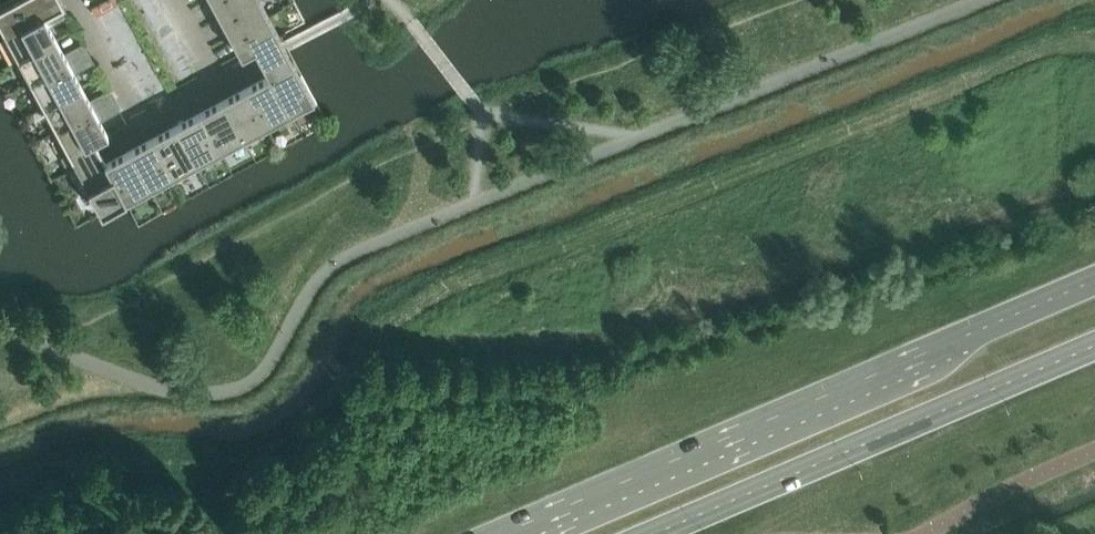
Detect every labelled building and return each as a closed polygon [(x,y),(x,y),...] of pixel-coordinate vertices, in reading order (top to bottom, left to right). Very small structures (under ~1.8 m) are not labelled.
[(63,4),(61,0),(13,0),(0,7),(0,25),(5,35),(63,4)] [(248,0),(211,0),(219,16),(248,0)] [(260,0),(248,0),(219,16),(230,35),(268,15),(260,0)] [(64,5),(63,4),(5,35),(18,59),(56,38),(49,25),(68,15),(63,5),(64,5)] [(279,34),(268,15),(230,35),(241,55),(254,48),(279,34)] [(286,48),(279,34),(254,48),(261,61),(268,73),(269,72),(290,110),(313,98),(286,48)] [(31,82),(88,51),(82,41),(64,51),(56,38),(18,59),(31,82)] [(94,62),(88,51),(31,82),(44,106),(82,85),(75,72),(94,62)] [(290,110),(269,72),(268,73),(246,85),(266,123),(290,110)] [(56,129),(113,98),(108,88),(89,98),(82,85),(44,106),(56,129)] [(266,123),(246,85),(234,91),(222,97),(233,118),(243,136),(266,123)] [(243,136),(233,118),(222,97),(209,104),(199,110),(220,148),(243,136)] [(119,109),(113,98),(56,129),(69,151),(69,153),(94,140),(107,133),(100,119),(119,109)] [(220,148),(199,110),(187,116),(175,123),(186,143),(196,161),(220,148)] [(196,161),(186,143),(175,123),(162,130),(152,135),(173,174),(196,161)] [(173,174),(152,135),(129,148),(149,186),(173,174)] [(126,199),(105,160),(94,140),(69,153),(75,163),(101,212),(126,199)] [(149,186),(129,148),(105,160),(126,199),(149,186)] [(69,151),(61,155),(67,167),(75,163),(69,153),(69,151)]
